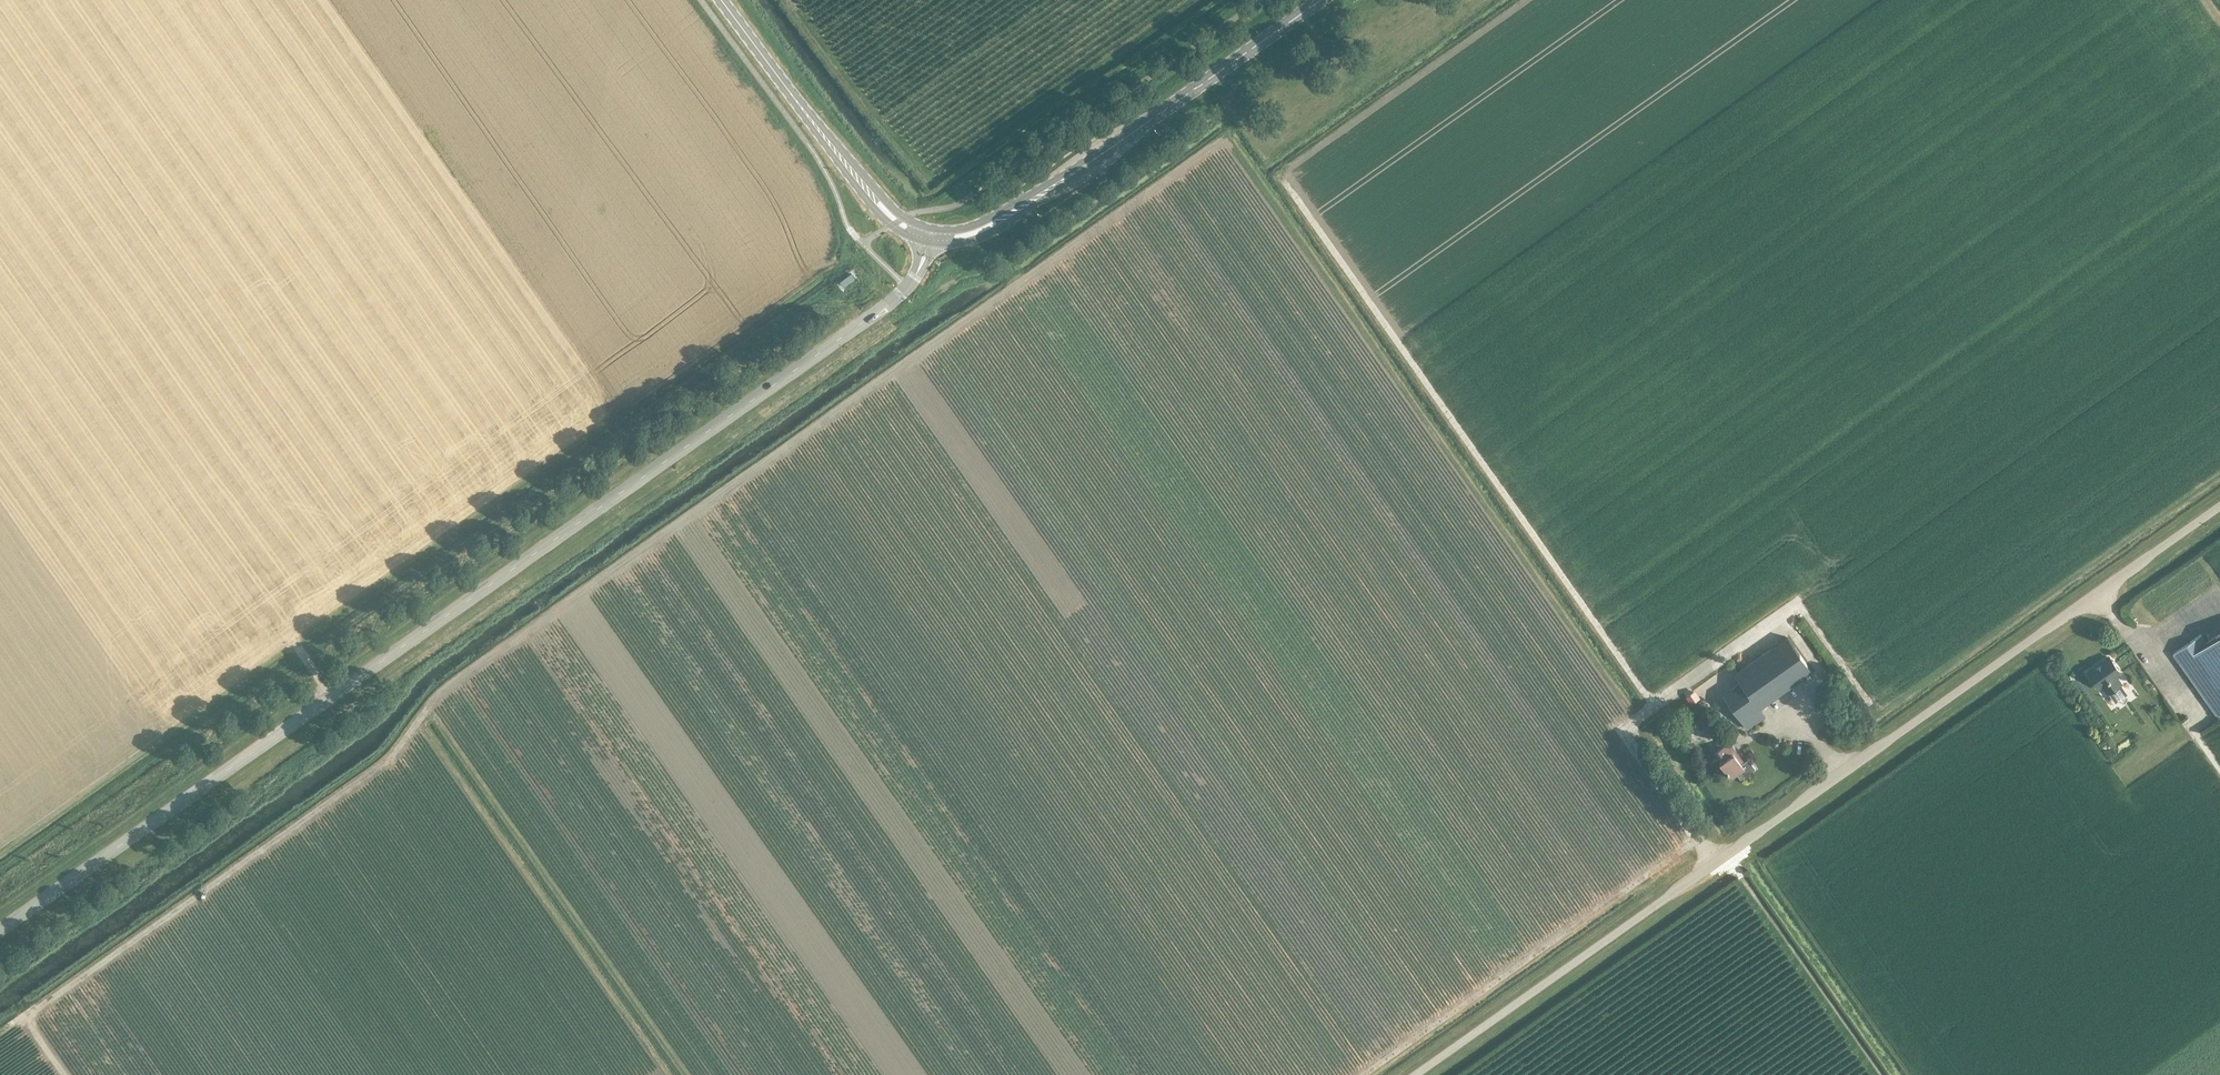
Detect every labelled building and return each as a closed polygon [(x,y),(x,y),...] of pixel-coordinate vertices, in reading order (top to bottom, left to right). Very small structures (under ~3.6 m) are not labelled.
[(1059,178),(1073,167),(1069,161),(1054,172),(1059,178)] [(841,280),(844,285),(855,277),(852,272),(841,280)] [(2218,718),(2219,717),(2219,633),(2206,643),(2200,634),(2173,654),(2218,718)] [(1741,683),(1723,695),(1747,729),(1761,719),(1758,714),(1761,711),(1759,708),(1811,671),(1788,637),(1735,675),(1741,683)] [(1803,646),(1799,650),(1808,658),(1812,654),(1803,646)] [(2109,657),(2087,673),(2098,688),(2102,685),(2108,693),(2121,684),(2115,676),(2120,673),(2109,657)] [(1833,691),(1840,701),(1847,696),(1840,686),(1833,691)] [(1694,692),(1685,697),(1690,704),(1700,699),(1694,692)] [(2079,710),(2075,712),(2082,723),(2086,721),(2079,710)] [(1730,778),(1737,774),(1740,779),(1755,769),(1748,759),(1741,764),(1738,760),(1740,758),(1729,741),(1718,749),(1724,759),(1719,763),(1730,778)]
